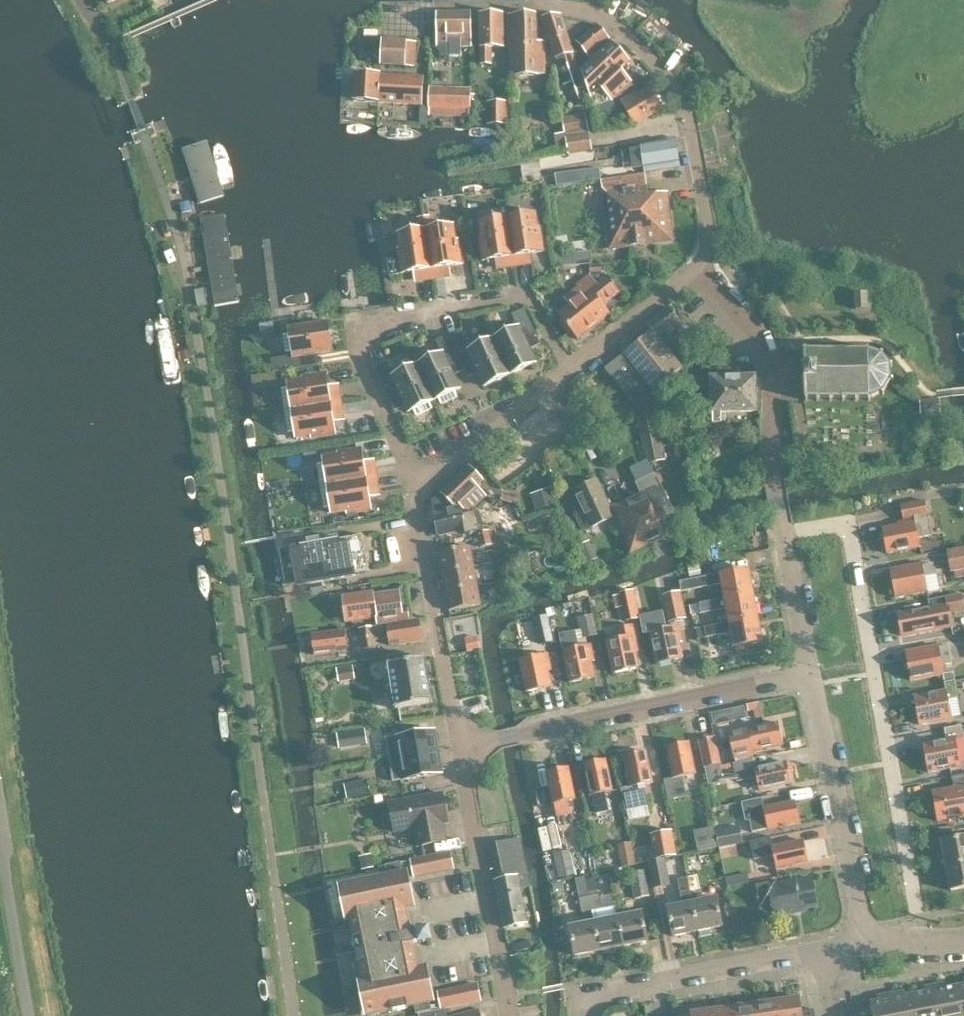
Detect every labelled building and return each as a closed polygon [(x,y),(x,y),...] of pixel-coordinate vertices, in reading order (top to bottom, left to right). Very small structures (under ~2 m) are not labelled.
[(134,41),(145,65),(259,15),(253,0),(229,0),(134,41)] [(436,12),(436,47),(448,47),(449,55),(461,55),(461,47),(471,47),(470,12),(436,12)] [(503,12),(480,13),(480,58),(491,58),(490,47),(503,46),(503,12)] [(536,13),(508,14),(509,75),(514,75),(514,76),(545,74),(544,41),(537,41),(536,13)] [(574,53),(572,49),(561,15),(542,17),(558,63),(565,61),(575,90),(585,87),(574,53)] [(608,40),(596,25),(575,41),(578,44),(572,49),(574,53),(584,65),(590,60),(588,57),(608,40)] [(404,41),(380,39),(379,65),(402,67),(402,66),(413,66),(414,43),(404,42),(404,41)] [(631,82),(620,71),(629,62),(611,42),(580,70),(591,98),(595,94),(594,94),(599,89),(599,90),(601,89),(612,100),(631,82)] [(379,101),(379,102),(421,104),(423,77),(381,75),(381,76),(355,74),(354,100),(379,101)] [(634,91),(620,100),(634,125),(663,109),(650,86),(636,94),(634,91)] [(428,108),(463,109),(470,110),(470,89),(429,87),(428,108)] [(614,100),(592,108),(596,117),(617,109),(614,100)] [(486,125),(509,125),(509,101),(487,101),(486,125)] [(561,117),(568,153),(592,150),(585,113),(561,117)] [(675,137),(639,143),(641,152),(624,155),(626,165),(642,163),(643,172),(679,166),(675,137)] [(200,202),(223,195),(206,142),(183,149),(200,202)] [(579,171),(555,174),(557,185),(580,182),(601,178),(599,168),(579,171)] [(645,182),(602,189),(609,249),(671,240),(665,192),(647,195),(645,182)] [(536,227),(534,211),(506,215),(514,265),(526,263),(525,253),(542,251),(539,227),(536,227)] [(200,218),(214,305),(238,301),(223,214),(200,218)] [(514,265),(506,215),(479,219),(481,236),(479,237),(483,260),(500,257),(502,267),(514,265)] [(455,240),(452,223),(424,228),(432,277),(445,275),(443,265),(460,263),(457,240),(455,240)] [(432,277),(424,228),(397,232),(400,249),(397,249),(401,272),(419,270),(420,279),(432,277)] [(555,265),(568,265),(566,253),(554,255),(555,265)] [(589,264),(590,275),(601,274),(600,263),(589,264)] [(577,339),(609,314),(603,305),(620,293),(604,272),(601,274),(590,275),(589,275),(576,285),(582,293),(557,313),(577,339)] [(866,292),(854,293),(855,308),(866,308),(866,292)] [(669,307),(647,324),(652,331),(658,338),(680,321),(669,307)] [(535,362),(525,341),(536,336),(524,308),(511,313),(517,326),(492,337),(509,374),(535,362)] [(181,380),(169,314),(151,317),(164,383),(181,380)] [(272,371),(310,365),(308,353),(332,350),(327,322),(287,328),(291,355),(270,358),(272,371)] [(460,362),(471,357),(484,385),(509,374),(492,337),(464,350),(454,331),(447,334),(460,362)] [(607,372),(608,372),(628,398),(632,395),(646,383),(653,391),(682,368),(658,338),(652,331),(623,353),(624,354),(609,365),(612,369),(607,372)] [(433,400),(438,397),(441,403),(456,396),(453,390),(459,388),(449,366),(460,362),(447,334),(435,339),(441,352),(416,363),(433,400)] [(805,351),(804,351),(804,365),(801,365),(801,368),(804,368),(805,380),(802,380),(802,383),(805,383),(805,398),(807,398),(807,400),(809,400),(809,398),(817,398),(817,400),(820,400),(820,398),(830,398),(830,400),(833,400),(833,398),(843,398),(843,400),(846,400),(846,398),(856,398),(856,400),(859,400),(859,398),(869,398),(869,400),(871,400),(871,398),(882,393),(884,395),(885,395),(883,393),(889,382),(892,382),(892,380),(890,379),(889,367),(891,367),(890,364),(888,365),(881,357),(882,355),(881,354),(879,356),(869,350),(869,347),(867,347),(867,350),(857,350),(857,347),(854,347),(854,350),(844,350),(844,347),(842,347),(842,350),(831,351),(831,348),(829,348),(829,350),(819,351),(819,348),(816,348),(816,351),(807,351),(807,348),(805,348),(805,351)] [(388,395),(388,394),(398,390),(408,411),(414,409),(416,414),(431,407),(429,402),(433,400),(416,363),(393,374),(387,361),(375,366),(388,395)] [(286,381),(290,408),(290,409),(340,401),(338,389),(329,390),(325,373),(303,376),(303,378),(286,381)] [(755,375),(710,376),(711,412),(712,412),(712,421),(721,421),(721,413),(756,412),(755,375)] [(666,459),(651,392),(653,391),(646,383),(632,395),(647,463),(666,459)] [(939,399),(920,400),(921,413),(939,412),(939,399)] [(340,401),(290,409),(294,437),(312,435),(312,436),(335,432),(332,416),(341,414),(340,401)] [(704,426),(690,426),(691,441),(705,441),(704,426)] [(339,454),(321,457),(326,485),(375,477),(373,465),(364,466),(362,449),(338,452),(339,454)] [(457,503),(464,511),(467,515),(468,513),(486,496),(477,486),(483,481),(468,466),(439,494),(453,508),(457,503)] [(566,495),(581,531),(590,527),(613,517),(630,554),(664,538),(657,523),(673,515),(654,474),(636,483),(640,493),(610,507),(597,480),(574,490),(575,490),(566,495)] [(375,477),(326,485),(330,512),(347,509),(347,512),(371,508),(368,491),(377,489),(375,477)] [(552,484),(531,490),(536,507),(557,500),(552,484)] [(453,508),(439,494),(432,501),(439,535),(465,530),(466,535),(478,532),(481,547),(491,545),(488,530),(481,532),(477,513),(467,515),(464,511),(457,503),(453,508)] [(919,547),(917,538),(931,535),(925,500),(900,505),(903,521),(897,522),(897,525),(881,528),(886,554),(919,547)] [(362,534),(289,547),(296,582),(329,576),(331,586),(347,584),(346,574),(368,570),(362,534)] [(596,558),(588,541),(578,545),(587,563),(596,558)] [(441,572),(473,566),(469,546),(438,552),(441,572)] [(950,572),(963,569),(963,547),(946,551),(950,572)] [(922,563),(889,569),(895,598),(927,592),(924,576),(934,574),(932,563),(922,565),(922,563)] [(473,566),(441,572),(445,591),(477,585),(473,566)] [(721,583),(724,598),(753,593),(748,568),(679,581),(681,591),(721,583)] [(477,585),(445,591),(449,611),(480,605),(477,585)] [(633,589),(620,592),(626,621),(639,618),(633,589)] [(374,618),(375,625),(376,627),(386,626),(403,623),(403,621),(411,620),(409,607),(402,608),(400,590),(374,594),(374,591),(341,595),(345,622),(374,618)] [(679,591),(662,595),(668,622),(685,618),(679,591)] [(701,613),(726,608),(728,622),(758,617),(753,593),(724,598),(699,603),(689,605),(691,615),(701,613)] [(949,614),(963,611),(963,606),(962,593),(928,600),(929,607),(898,613),(902,635),(934,629),(951,625),(949,614)] [(581,638),(588,636),(597,634),(593,614),(577,617),(581,638)] [(728,622),(705,626),(695,628),(697,639),(730,632),(733,647),(762,642),(758,617),(728,622)] [(388,638),(389,646),(422,640),(418,621),(411,622),(411,620),(403,621),(403,623),(386,626),(376,627),(375,625),(371,626),(372,626),(359,628),(358,624),(346,626),(347,635),(359,634),(359,639),(375,637),(375,640),(388,638)] [(678,625),(650,631),(657,664),(682,658),(679,642),(682,642),(678,625)] [(550,628),(545,629),(540,630),(543,646),(554,643),(550,628)] [(590,644),(579,647),(575,630),(559,634),(569,683),(595,677),(592,667),(598,666),(596,660),(594,660),(590,644)] [(312,634),(315,655),(346,651),(344,631),(312,634)] [(634,634),(606,641),(613,673),(638,668),(635,652),(638,651),(634,634)] [(376,647),(375,640),(375,637),(359,639),(361,650),(376,647)] [(470,650),(481,649),(479,640),(469,642),(470,650)] [(941,664),(951,662),(948,644),(938,646),(937,645),(905,651),(910,680),(943,674),(941,664)] [(547,653),(519,660),(526,693),(552,687),(548,671),(551,670),(547,653)] [(425,659),(388,664),(395,709),(432,703),(425,659)] [(951,718),(948,699),(958,698),(958,694),(962,693),(959,681),(955,682),(955,680),(944,682),(945,690),(913,696),(919,724),(951,718)] [(712,709),(715,722),(732,719),(733,724),(752,720),(749,702),(712,709)] [(751,751),(783,744),(778,722),(746,729),(747,730),(730,733),(732,746),(749,743),(751,751)] [(956,739),(963,737),(961,725),(944,728),(946,739),(922,743),(928,772),(961,766),(956,739)] [(363,729),(337,733),(339,747),(365,743),(363,729)] [(435,730),(385,738),(389,760),(439,752),(435,730)] [(704,768),(715,766),(715,765),(720,764),(715,736),(698,740),(704,768)] [(689,741),(667,746),(673,777),(664,779),(668,800),(686,796),(682,776),(695,774),(689,741)] [(644,784),(652,783),(646,751),(624,755),(630,786),(620,788),(624,810),(648,806),(644,784)] [(389,760),(392,782),(442,773),(439,752),(389,760)] [(759,790),(792,783),(787,762),(755,768),(753,758),(733,763),(737,781),(757,777),(759,790)] [(605,792),(612,790),(605,759),(584,764),(591,796),(592,795),(596,813),(609,810),(605,792)] [(715,766),(704,768),(708,785),(722,782),(720,775),(717,776),(715,766)] [(567,801),(575,799),(568,767),(547,772),(553,804),(554,804),(557,817),(570,814),(567,801)] [(951,776),(953,787),(932,791),(937,821),(963,816),(963,774),(951,776)] [(367,779),(358,781),(361,795),(370,793),(367,779)] [(442,793),(389,802),(394,832),(414,828),(417,846),(446,841),(443,823),(447,822),(442,793)] [(752,831),(767,828),(768,829),(800,822),(795,800),(764,807),(762,797),(741,801),(745,820),(749,819),(752,831)] [(538,826),(544,847),(564,842),(558,821),(538,826)] [(716,830),(719,847),(742,841),(740,826),(716,830)] [(698,851),(717,847),(713,827),(693,831),(698,851)] [(672,830),(649,834),(654,860),(676,856),(672,830)] [(776,868),(808,861),(804,840),(772,846),(770,837),(750,841),(754,860),(773,855),(776,868)] [(946,865),(963,862),(963,837),(941,841),(946,865)] [(490,844),(493,856),(522,850),(520,838),(490,844)] [(629,845),(617,847),(621,866),(633,864),(629,845)] [(493,856),(495,867),(525,861),(522,850),(493,856)] [(575,874),(569,850),(553,853),(559,878),(575,874)] [(441,854),(445,870),(453,869),(450,852),(441,854)] [(434,855),(437,872),(445,870),(441,854),(434,855)] [(426,857),(429,873),(437,872),(434,855),(426,857)] [(362,868),(372,866),(370,857),(360,859),(362,868)] [(418,859),(422,875),(429,873),(426,857),(418,859)] [(414,877),(418,876),(422,875),(418,859),(410,860),(414,877)] [(665,884),(660,860),(648,862),(653,886),(665,884)] [(504,928),(527,923),(524,905),(528,904),(527,897),(522,898),(520,889),(530,887),(525,861),(495,867),(498,880),(494,881),(504,928)] [(358,981),(365,1014),(391,1009),(391,1011),(407,1007),(407,1006),(413,1004),(415,1013),(431,1010),(429,1002),(433,1001),(426,967),(419,969),(414,944),(431,940),(428,929),(411,932),(406,907),(413,906),(407,872),(403,873),(401,862),(385,865),(387,876),(381,878),(380,875),(364,879),(364,881),(339,886),(346,919),(351,918),(354,936),(352,937),(357,962),(359,961),(363,980),(358,981)] [(946,865),(950,890),(963,887),(963,862),(946,865)] [(644,870),(629,873),(635,899),(649,896),(644,870)] [(690,891),(699,889),(697,875),(687,877),(690,891)] [(575,878),(579,898),(582,912),(591,911),(588,896),(585,876),(575,878)] [(680,892),(682,904),(667,907),(673,936),(698,931),(692,902),(690,891),(687,877),(677,879),(680,892)] [(793,910),(817,906),(812,878),(770,886),(769,882),(756,884),(761,910),(773,908),(775,916),(793,912),(793,910)] [(588,896),(591,911),(601,909),(599,894),(588,896)] [(692,902),(698,931),(722,926),(717,897),(692,902)] [(642,912),(618,917),(623,946),(648,941),(642,912)] [(599,951),(623,946),(618,917),(593,922),(599,951)] [(575,955),(599,951),(593,922),(569,926),(575,955)] [(956,985),(943,988),(942,983),(934,985),(939,1015),(961,1015),(956,985)] [(469,986),(472,1002),(480,1000),(477,984),(469,986)] [(956,985),(961,1015),(963,1015),(963,984),(956,985)] [(934,985),(925,986),(925,991),(913,993),(917,1015),(939,1015),(934,985)] [(472,1002),(469,986),(461,987),(464,1004),(472,1002)] [(464,1004),(461,987),(453,989),(457,1005),(464,1004)] [(457,1005),(453,989),(445,990),(449,1007),(457,1005)] [(445,990),(437,992),(441,1009),(449,1007),(445,990)] [(891,993),(896,1015),(917,1015),(913,993),(905,995),(904,990),(891,993)] [(891,993),(877,995),(878,1000),(870,1002),(872,1013),(859,1015),(896,1015),(891,993)] [(813,1009),(801,1010),(799,999),(800,998),(800,997),(777,1000),(779,1015),(814,1015),(813,1009)] [(756,1003),(757,1015),(779,1015),(777,1000),(756,1003)] [(734,1006),(735,1015),(757,1015),(756,1003),(734,1006)] [(713,1009),(714,1015),(735,1015),(734,1006),(713,1009)]
